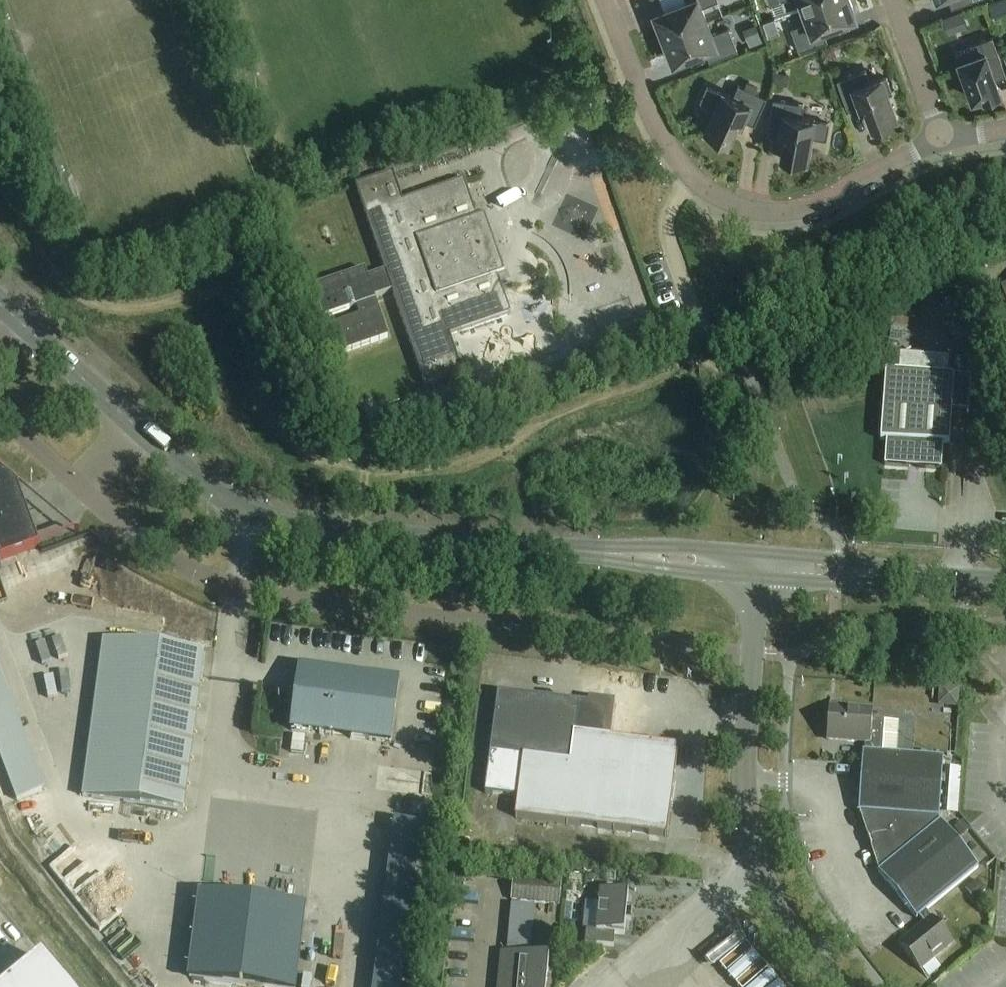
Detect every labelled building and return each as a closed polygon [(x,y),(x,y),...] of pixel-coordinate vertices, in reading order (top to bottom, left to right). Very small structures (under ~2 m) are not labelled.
[(663,38),(707,21),(701,7),(718,1),(718,0),(686,0),(685,3),(657,14),(660,22),(657,23),(663,38)] [(803,9),(808,23),(791,29),(800,52),(827,42),(823,30),(825,27),(852,17),(849,9),(853,8),(850,0),(827,0),(803,9)] [(803,9),(827,0),(800,0),(803,9)] [(995,0),(988,3),(993,15),(1000,12),(995,0)] [(962,11),(942,18),(945,27),(965,19),(962,11)] [(707,21),(663,38),(669,54),(672,52),(675,60),(703,49),(706,51),(710,62),(737,51),(729,29),(712,35),(707,21)] [(743,29),(750,48),(763,43),(756,25),(743,29)] [(972,47),(956,53),(959,62),(973,99),(983,95),(985,98),(1000,93),(989,63),(1001,59),(992,36),(971,44),(972,47)] [(870,81),(866,70),(837,80),(848,108),(859,104),(861,109),(865,107),(872,126),(876,125),(877,129),(893,123),(891,119),(896,117),(888,94),(893,93),(887,77),(882,79),(881,77),(870,81)] [(774,84),(787,87),(790,75),(777,72),(774,84)] [(766,98),(739,85),(734,96),(723,91),(722,93),(707,87),(700,101),(715,108),(705,130),(710,133),(708,136),(723,143),(724,139),(728,141),(736,123),(741,125),(743,120),(754,125),(766,98)] [(804,105),(774,99),(769,128),(780,130),(779,136),(784,137),(781,157),(785,157),(784,161),(800,164),(801,160),(806,161),(810,137),(826,140),(829,123),(813,121),(814,118),(802,116),(804,105)] [(465,184),(464,181),(403,202),(393,174),(355,187),(365,215),(385,272),(368,278),(365,270),(363,270),(312,288),(323,319),(356,308),(359,317),(333,326),(343,354),(388,338),(375,301),(375,299),(392,292),(412,350),(425,386),(463,373),(450,337),(511,315),(498,277),(505,275),(484,217),(477,219),(465,184)] [(899,355),(898,372),(885,371),(880,441),(886,441),(884,466),(942,470),(943,446),(949,446),(952,412),(969,414),(971,378),(948,376),(950,359),(899,355)] [(560,365),(564,378),(576,374),(571,361),(560,365)] [(456,396),(441,402),(445,414),(461,409),(456,396)] [(40,546),(21,488),(0,470),(0,560),(40,546)] [(204,654),(103,640),(83,795),(184,809),(204,654)] [(916,663),(926,664),(927,649),(917,648),(916,663)] [(399,681),(300,667),(291,731),(391,745),(399,681)] [(17,802),(45,791),(0,672),(0,758),(17,802)] [(485,794),(518,799),(515,818),(667,837),(678,747),(610,739),(615,703),(589,699),(588,704),(498,693),(485,794)] [(827,740),(865,743),(870,743),(872,721),(872,712),(828,708),(827,740)] [(870,743),(865,743),(864,753),(863,753),(859,813),(864,813),(882,870),(878,873),(916,920),(919,918),(925,925),(900,946),(920,970),(952,944),(926,912),(978,869),(940,822),(939,819),(943,759),(896,756),(898,723),(872,721),(870,743)] [(950,768),(947,814),(958,815),(962,769),(950,768)] [(429,819),(402,816),(382,986),(409,986),(429,819)] [(954,829),(962,838),(970,831),(962,822),(954,829)] [(513,877),(511,901),(560,905),(562,881),(513,877)] [(965,891),(974,902),(986,892),(977,881),(965,891)] [(628,894),(600,891),(597,932),(586,931),(585,945),(614,948),(615,935),(624,936),(626,921),(631,922),(632,909),(627,908),(628,894)] [(217,982),(253,986),(267,986),(278,904),(228,898),(217,982)] [(753,944),(748,948),(744,943),(706,974),(717,986),(789,986),(753,944)] [(501,953),(498,986),(546,986),(549,957),(501,953)] [(10,986),(66,986),(43,960),(10,986)]
